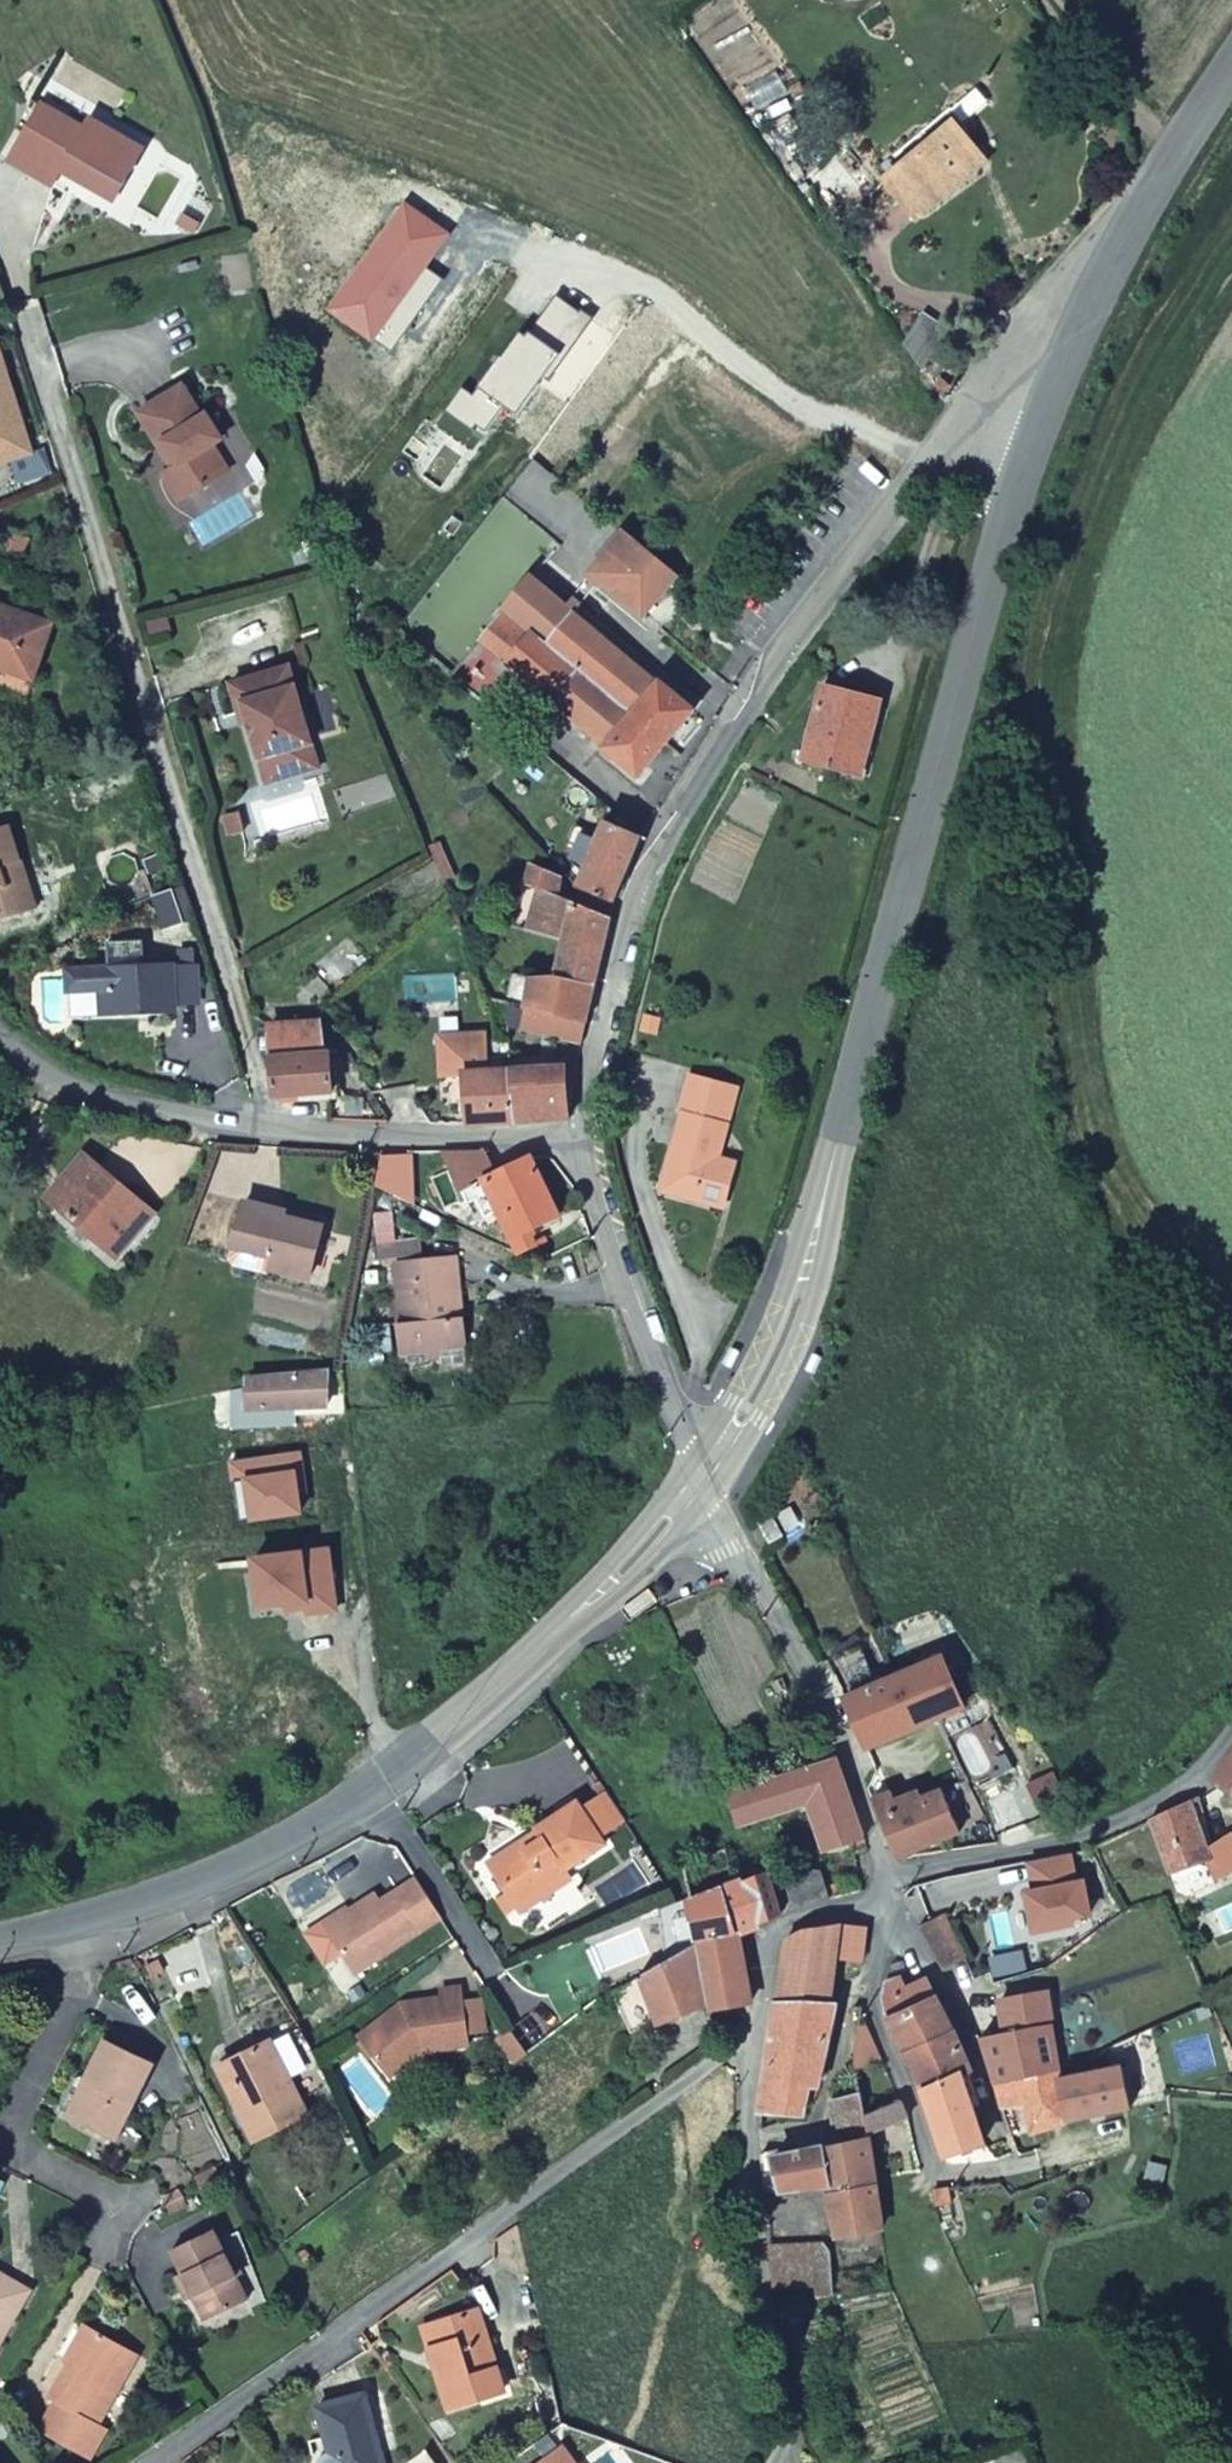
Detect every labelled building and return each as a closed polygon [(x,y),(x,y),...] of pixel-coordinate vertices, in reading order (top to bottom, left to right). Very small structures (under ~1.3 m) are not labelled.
[(76,128),(33,103),(2,157),(45,183),(54,167),(57,162),(66,167),(63,173),(93,190),(102,172),(116,180),(134,149),(81,119),(76,128)] [(971,131),(954,113),(892,160),(899,168),(883,180),(913,218),(982,162),(963,137),(971,131)] [(54,167),(63,173),(66,167),(57,162),(54,167)] [(116,180),(102,172),(93,190),(106,198),(116,180)] [(341,319),(387,351),(406,323),(400,318),(410,304),(416,309),(439,277),(420,263),(441,232),(400,203),(356,266),(371,276),(341,319)] [(326,308),(341,319),(371,276),(356,266),(326,308)] [(496,355),(468,393),(455,412),(471,424),(480,431),(499,405),(512,414),(583,315),(552,293),(504,360),(496,355)] [(400,318),(406,323),(416,309),(410,304),(400,318)] [(898,338),(917,365),(943,329),(919,309),(898,338)] [(7,462),(14,484),(47,475),(40,450),(28,454),(0,360),(0,464),(7,462)] [(176,381),(131,408),(152,442),(157,439),(172,461),(156,471),(173,498),(223,466),(207,441),(216,436),(200,411),(196,413),(176,381)] [(455,412),(468,393),(457,385),(440,409),(468,429),(471,424),(455,412)] [(422,445),(408,435),(397,450),(412,460),(422,445)] [(619,522),(587,564),(642,608),(674,565),(619,522)] [(656,684),(555,600),(543,589),(525,574),(498,606),(530,631),(504,661),(637,777),(695,709),(660,680),(656,684)] [(543,589),(555,600),(566,584),(554,575),(543,589)] [(0,601),(0,661),(27,671),(46,617),(0,601)] [(475,635),(504,661),(530,631),(498,606),(475,635)] [(659,637),(668,627),(646,610),(637,620),(659,637)] [(232,702),(238,700),(255,756),(290,746),(297,770),(314,765),(284,663),(226,680),(232,702)] [(802,756),(858,769),(876,697),(821,683),(802,756)] [(542,736),(534,744),(555,761),(562,752),(542,736)] [(290,746),(255,756),(263,781),(297,770),(290,746)] [(604,814),(611,806),(590,789),(584,800),(604,814)] [(234,808),(223,812),(229,832),(241,828),(234,808)] [(614,899),(642,832),(606,818),(574,881),(614,899)] [(0,833),(0,923),(31,913),(16,865),(15,865),(5,831),(0,833)] [(597,980),(610,914),(556,894),(560,877),(532,863),(516,923),(563,936),(556,969),(597,980)] [(174,895),(153,902),(163,934),(185,928),(174,895)] [(463,895),(449,901),(454,911),(466,905),(463,895)] [(107,972),(106,972),(107,1014),(108,1014),(150,1013),(173,1012),(173,1008),(197,1006),(194,969),(191,969),(191,953),(177,954),(177,969),(143,970),(142,943),(107,945),(107,972)] [(586,1043),(597,980),(556,969),(532,979),(527,1011),(523,1030),(586,1043)] [(107,1014),(106,972),(68,974),(69,1016),(107,1014)] [(107,1014),(69,1016),(69,1023),(150,1020),(150,1013),(108,1014),(107,1014)] [(266,1020),(276,1101),(335,1095),(331,1059),(313,1027),(290,1029),(287,1017),(266,1020)] [(465,1078),(470,1123),(513,1120),(511,1074),(489,1076),(487,1061),(485,1036),(439,1041),(442,1080),(465,1078)] [(489,1076),(511,1074),(511,1072),(510,1057),(487,1061),(489,1076)] [(511,1074),(513,1120),(566,1118),(567,1105),(575,1098),(581,1066),(511,1072),(511,1074)] [(724,1159),(741,1091),(695,1080),(666,1191),(729,1206),(740,1163),(724,1159)] [(78,1153),(41,1199),(111,1258),(149,1213),(78,1153)] [(458,1191),(465,1189),(485,1181),(501,1214),(511,1235),(557,1214),(530,1156),(491,1173),(481,1156),(450,1171),(458,1191)] [(485,1181),(465,1189),(479,1224),(501,1214),(485,1181)] [(311,1278),(318,1245),(276,1234),(280,1218),(281,1211),(238,1203),(229,1245),(269,1255),(266,1267),(311,1278)] [(276,1234),(318,1245),(322,1227),(280,1218),(276,1234)] [(227,1258),(266,1267),(269,1255),(229,1245),(227,1258)] [(401,1263),(409,1324),(412,1350),(443,1348),(469,1346),(466,1319),(458,1320),(455,1285),(462,1284),(459,1256),(401,1263)] [(466,1319),(462,1284),(455,1285),(458,1320),(466,1319)] [(412,1350),(409,1324),(399,1325),(403,1361),(444,1359),(443,1348),(412,1350)] [(249,1379),(250,1386),(253,1410),(328,1404),(325,1372),(249,1379)] [(304,1471),(301,1450),(233,1460),(241,1518),(302,1509),(300,1492),(297,1472),(304,1471)] [(307,1491),(304,1471),(297,1472),(300,1492),(307,1491)] [(329,1546),(255,1555),(261,1603),(287,1600),(308,1597),(309,1610),(337,1606),(329,1546)] [(308,1597),(287,1600),(289,1612),(309,1610),(308,1597)] [(864,1742),(940,1715),(951,1710),(963,1706),(940,1656),(869,1684),(842,1695),(864,1742)] [(835,1752),(810,1752),(813,1762),(720,1783),(735,1818),(799,1804),(816,1843),(842,1836),(854,1852),(867,1848),(868,1839),(835,1752)] [(1231,1785),(1231,1763),(1223,1777),(1231,1785)] [(955,1829),(938,1789),(894,1806),(887,1788),(873,1794),(896,1853),(955,1829)] [(604,1837),(629,1821),(611,1792),(588,1807),(583,1801),(544,1826),(547,1830),(552,1839),(534,1851),(529,1841),(505,1857),(521,1881),(511,1888),(524,1911),(576,1879),(570,1871),(610,1845),(604,1837)] [(1183,1870),(1218,1855),(1221,1853),(1207,1823),(1216,1818),(1209,1798),(1161,1819),(1183,1870)] [(552,1839),(547,1830),(529,1841),(534,1851),(552,1839)] [(1226,1873),(1231,1870),(1231,1848),(1221,1853),(1218,1855),(1226,1873)] [(1080,1854),(1038,1863),(1043,1885),(1047,1884),(1050,1893),(1036,1896),(1045,1936),(1084,1928),(1082,1921),(1106,1916),(1099,1884),(1087,1886),(1080,1854)] [(495,1862),(511,1888),(521,1881),(505,1857),(495,1862)] [(817,1865),(779,1860),(792,1900),(826,1894),(822,1885),(817,1865)] [(700,1935),(736,1932),(776,1910),(770,1887),(777,1884),(773,1870),(763,1870),(760,1865),(735,1876),(688,1895),(700,1935)] [(354,1914),(332,1927),(356,1967),(444,1915),(420,1874),(372,1903),(367,1895),(349,1906),(354,1914)] [(826,1894),(843,1892),(841,1882),(822,1885),(826,1894)] [(700,1935),(688,1895),(687,1890),(655,1904),(665,1954),(700,1935)] [(789,2004),(841,2009),(849,1923),(800,1938),(789,2004)] [(841,2009),(872,2012),(879,1927),(849,1923),(841,2009)] [(957,1971),(981,1962),(964,1925),(939,1935),(957,1971)] [(709,2004),(748,1999),(736,1932),(700,1935),(665,1954),(638,1969),(661,2018),(706,1998),(709,2004)] [(908,2037),(935,2092),(976,2081),(984,2079),(970,2042),(942,1989),(927,1992),(918,1967),(907,1969),(898,1991),(900,2016),(908,2037)] [(462,1986),(441,1989),(442,1996),(432,1997),(412,1999),(412,2005),(395,2006),(358,2034),(385,2071),(418,2047),(422,2050),(469,2044),(467,2030),(463,1998),(462,1986)] [(441,1989),(431,1990),(432,1997),(442,1996),(441,1989)] [(463,1998),(467,2030),(486,2028),(482,1996),(463,1998)] [(827,2094),(841,2009),(789,2004),(776,2086),(827,2094)] [(511,2027),(498,2035),(514,2061),(527,2054),(511,2027)] [(1150,2114),(1143,2089),(1139,2075),(1082,2087),(1070,2030),(993,2048),(1019,2112),(1035,2111),(1042,2136),(1150,2114)] [(269,2042),(232,2060),(251,2098),(240,2104),(256,2140),(304,2115),(287,2079),(303,2071),(286,2037),(272,2044),(269,2042)] [(93,2092),(73,2130),(109,2150),(149,2080),(106,2053),(86,2089),(93,2092)] [(870,2117),(910,2109),(907,2100),(894,2074),(868,2083),(869,2107),(870,2117)] [(976,2081),(935,2092),(952,2153),(996,2143),(976,2081)] [(58,2122),(73,2130),(93,2092),(86,2089),(81,2087),(73,2089),(58,2122)] [(873,2146),(870,2117),(869,2107),(841,2112),(846,2153),(873,2146)] [(914,2119),(910,2109),(870,2117),(873,2146),(916,2133),(914,2119)] [(881,2193),(873,2146),(846,2153),(833,2158),(838,2191),(843,2241),(888,2240),(881,2193)] [(773,2202),(838,2191),(833,2158),(771,2170),(773,2202)] [(213,2232),(172,2253),(206,2326),(248,2305),(213,2232)] [(775,2246),(778,2294),(831,2297),(828,2244),(775,2246)] [(28,2298),(0,2280),(0,2346),(28,2298)] [(481,2376),(505,2370),(487,2315),(434,2334),(460,2412),(490,2402),(481,2376)] [(38,2436),(81,2462),(88,2462),(97,2450),(87,2443),(134,2363),(90,2336),(71,2368),(67,2370),(48,2403),(55,2408),(38,2436)] [(512,2395),(505,2370),(481,2376),(490,2402),(512,2395)] [(375,2398),(329,2411),(343,2457),(335,2462),(395,2462),(375,2398)]
